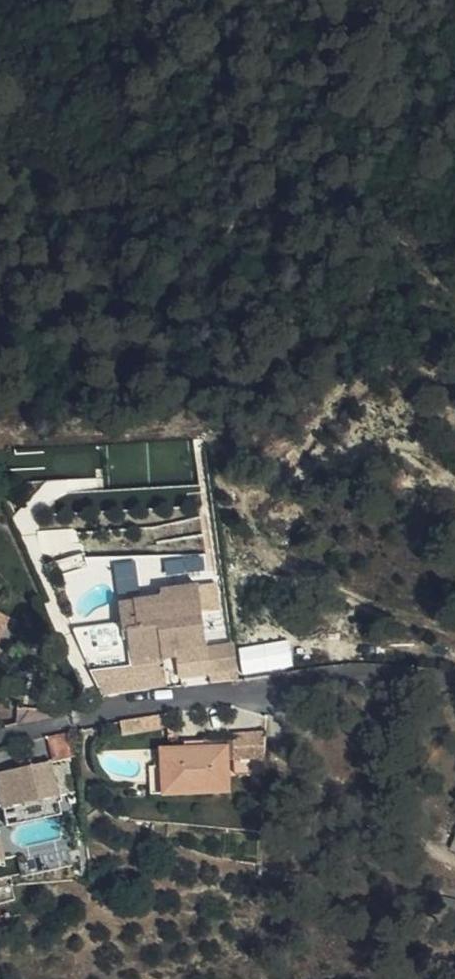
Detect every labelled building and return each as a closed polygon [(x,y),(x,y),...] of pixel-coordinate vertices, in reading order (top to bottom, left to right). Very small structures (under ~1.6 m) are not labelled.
[(137,560),(116,563),(119,590),(141,588),(137,560)] [(177,640),(177,645),(207,641),(198,582),(162,587),(163,594),(120,600),(124,628),(129,627),(135,664),(166,659),(165,653),(164,642),(177,640)] [(177,645),(177,640),(164,642),(165,653),(178,651),(177,645)] [(135,722),(123,725),(125,738),(137,736),(135,722)] [(123,725),(112,727),(114,740),(125,738),(123,725)] [(236,732),(236,737),(237,758),(268,756),(266,731),(236,732)] [(69,735),(45,741),(51,767),(65,764),(75,762),(69,735)] [(229,759),(237,758),(236,737),(205,739),(205,745),(165,748),(166,764),(153,765),(155,793),(161,793),(161,788),(198,786),(198,791),(230,789),(229,759)] [(0,779),(0,811),(1,815),(55,803),(72,799),(65,764),(51,767),(32,772),(20,774),(0,779)] [(31,766),(19,768),(20,774),(32,772),(31,766)] [(55,803),(1,815),(5,833),(60,821),(55,803)] [(454,847),(454,825),(449,822),(439,838),(452,846),(454,847)] [(14,862),(18,882),(70,872),(66,857),(77,855),(76,848),(14,862)]
